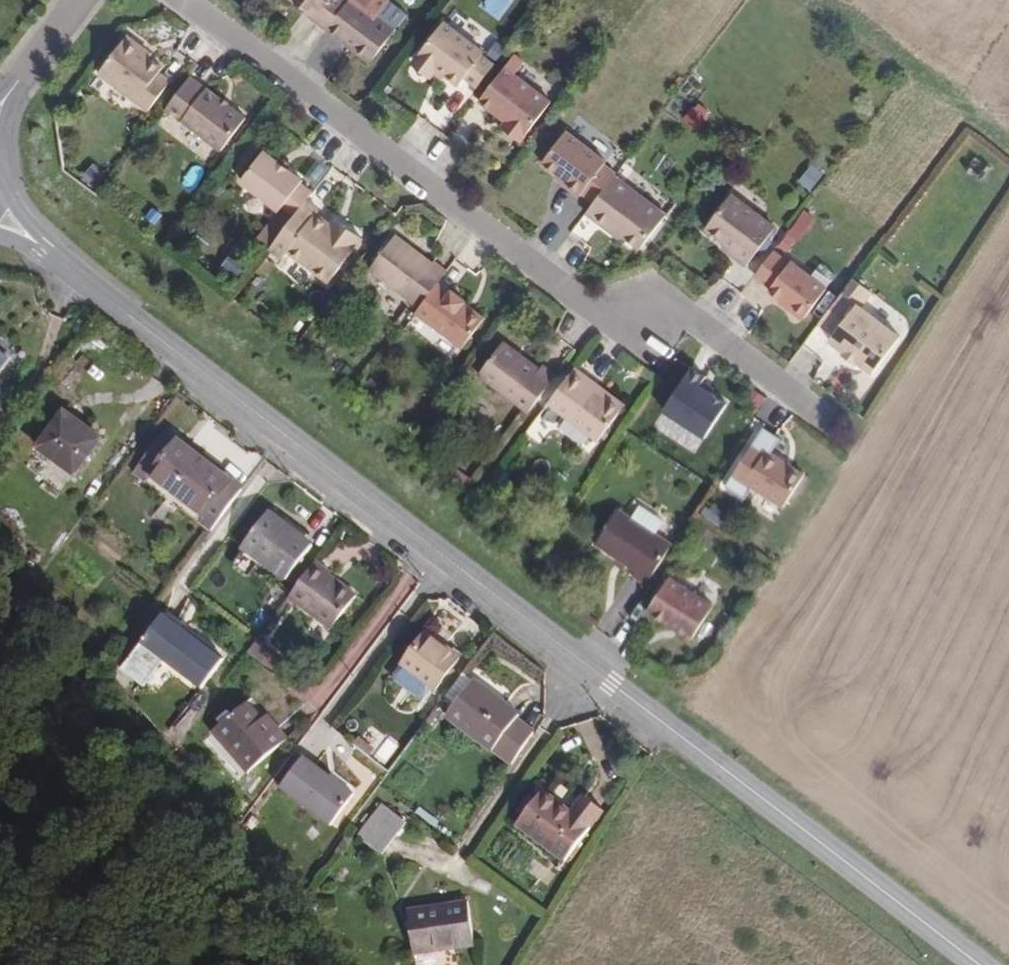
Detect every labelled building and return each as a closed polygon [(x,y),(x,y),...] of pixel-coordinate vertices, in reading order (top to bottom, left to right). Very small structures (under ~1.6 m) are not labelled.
[(315,10),(312,14),(333,31),(353,4),(348,0),(302,0),(315,10)] [(368,6),(373,0),(356,0),(353,4),(333,31),(376,62),(400,29),(368,6)] [(487,56),(488,53),(448,23),(420,61),(437,74),(441,69),(464,87),(471,78),(483,88),(500,66),(487,56)] [(146,109),(168,80),(156,70),(161,64),(123,34),(95,70),(146,109)] [(524,141),(555,99),(512,68),(487,102),(511,119),(505,127),(524,141)] [(220,151),(245,117),(193,78),(168,111),(220,151)] [(620,175),(622,173),(610,164),(612,161),(572,131),(548,161),(572,179),(568,184),(585,197),(589,192),(600,201),(620,175)] [(304,177),(263,147),(239,180),(279,210),(282,206),(294,215),(307,197),(312,191),(300,182),(304,177)] [(809,166),(800,181),(814,189),(823,174),(809,166)] [(672,213),(620,175),(600,201),(591,212),(614,229),(617,226),(646,247),(672,213)] [(779,222),(734,189),(709,223),(738,245),(735,249),(750,260),(779,222)] [(363,235),(336,215),(331,222),(317,211),(321,207),(307,197),(294,215),(271,247),(283,256),(287,250),(329,281),(363,235)] [(805,209),(789,234),(799,240),(816,216),(805,209)] [(439,280),(449,266),(435,256),(432,260),(397,233),(371,267),(421,304),(439,280)] [(831,281),(794,254),(791,258),(777,247),(759,270),(774,282),(771,286),(807,313),(831,281)] [(902,331),(865,302),(875,289),(854,273),(823,319),(835,329),(831,333),(847,346),(845,349),(871,369),(902,331)] [(486,315),(467,301),(470,298),(453,285),(451,288),(439,280),(421,304),(417,309),(464,345),(486,315)] [(532,407),(559,370),(544,359),(540,365),(504,338),(480,368),(532,407)] [(10,359),(0,351),(0,372),(10,359)] [(623,407),(592,383),(596,379),(577,364),(550,401),(599,439),(623,407)] [(704,376),(693,368),(664,411),(707,439),(731,404),(699,383),(704,376)] [(753,387),(743,403),(757,412),(767,396),(753,387)] [(538,446),(557,418),(544,409),(524,437),(538,446)] [(82,471),(107,435),(71,410),(46,446),(82,471)] [(241,492),(166,437),(137,478),(212,532),(241,492)] [(790,501),(810,471),(760,438),(740,468),(790,501)] [(476,480),(449,463),(442,474),(469,491),(476,480)] [(710,502),(704,514),(728,526),(734,515),(710,502)] [(650,585),(678,542),(622,507),(599,544),(641,570),(637,576),(650,585)] [(291,583),(315,549),(270,516),(246,550),(291,583)] [(335,625),(360,591),(318,560),(294,594),(335,625)] [(696,634),(717,601),(673,573),(652,606),(696,634)] [(206,696),(229,665),(172,623),(167,619),(125,677),(148,694),(167,668),(206,696)] [(437,692),(460,660),(426,635),(403,667),(437,692)] [(269,661),(278,647),(263,636),(260,640),(253,650),(269,661)] [(536,730),(518,718),(521,715),(468,675),(442,711),(512,763),(536,730)] [(285,723),(278,715),(277,716),(258,696),(223,727),(258,767),(295,735),(285,723)] [(360,796),(312,759),(289,789),(337,826),(360,796)] [(567,852),(603,800),(586,788),(574,804),(544,783),(519,819),(567,852)] [(408,821),(380,803),(357,838),(384,856),(408,821)] [(479,944),(471,900),(411,911),(419,955),(479,944)]
